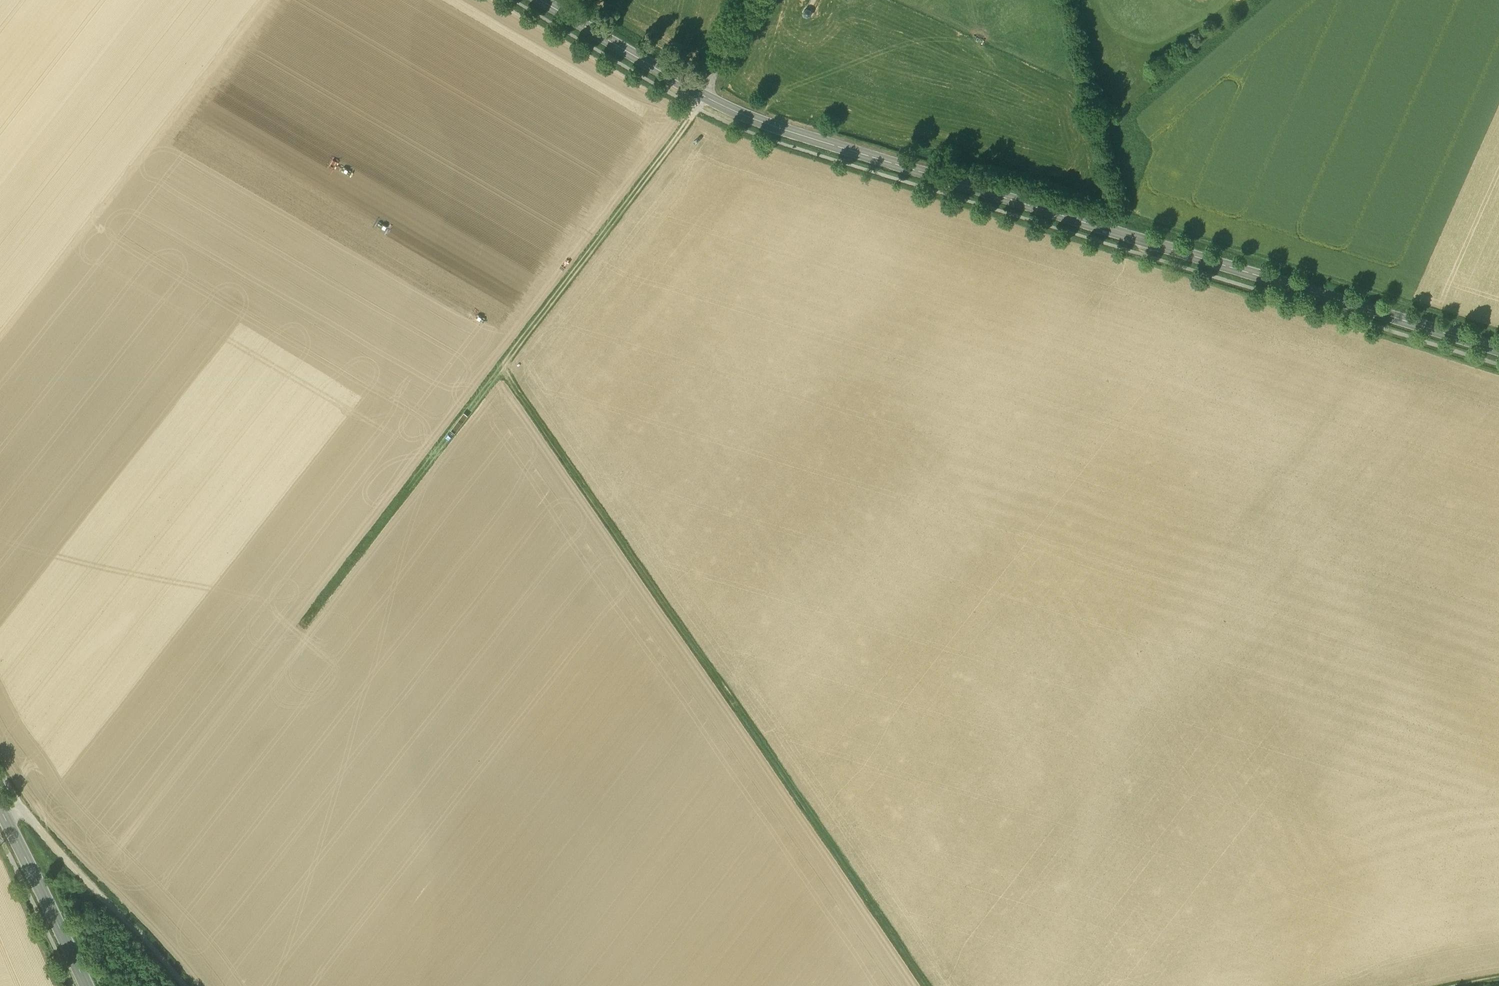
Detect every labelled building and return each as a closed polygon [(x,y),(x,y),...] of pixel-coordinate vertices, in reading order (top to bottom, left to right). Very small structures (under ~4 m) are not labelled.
[(811,10),(807,9),(804,10),(803,13),(804,16),(807,17),(810,16),(812,12),(811,10)]
